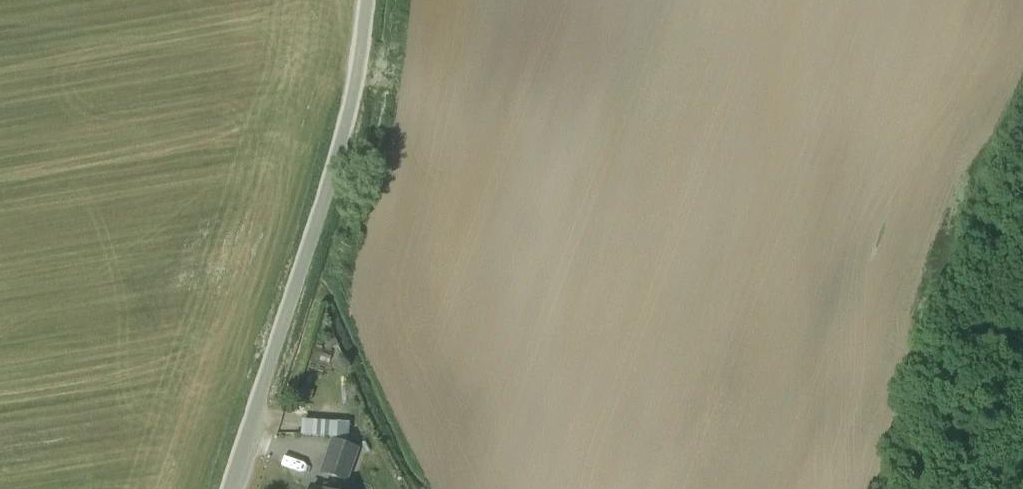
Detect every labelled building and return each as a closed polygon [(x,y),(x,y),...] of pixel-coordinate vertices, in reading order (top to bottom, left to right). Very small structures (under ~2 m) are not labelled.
[(332,442),(322,471),(345,479),(355,450),(332,442)]
